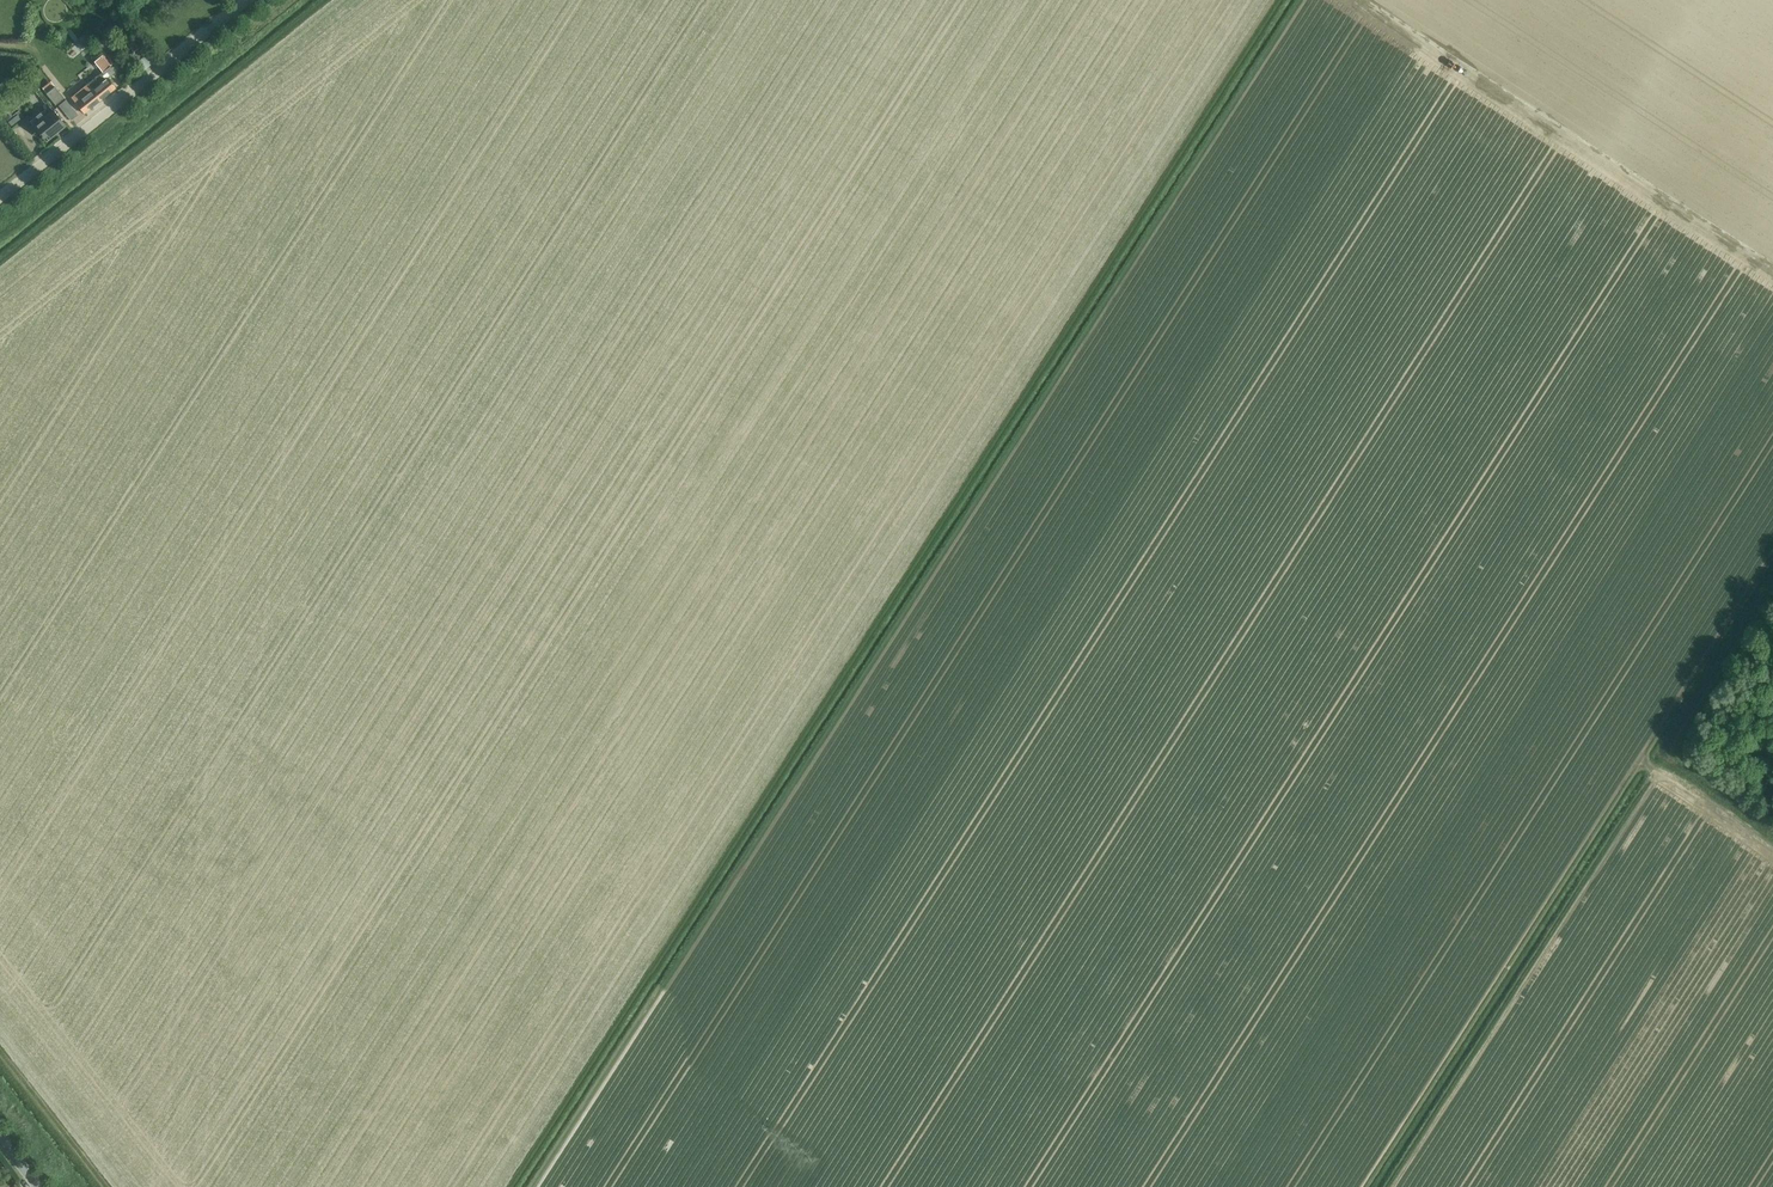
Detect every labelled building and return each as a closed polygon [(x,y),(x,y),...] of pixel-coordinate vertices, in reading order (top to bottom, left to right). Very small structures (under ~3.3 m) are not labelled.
[(134,51),(143,45),(134,33),(125,39),(134,51)] [(135,53),(140,59),(149,52),(144,46),(135,53)] [(152,60),(158,70),(168,63),(162,54),(152,60)] [(89,73),(95,68),(87,59),(82,63),(89,73)] [(99,102),(116,88),(108,78),(115,72),(111,66),(87,86),(99,102)] [(31,80),(18,91),(23,97),(36,86),(31,80)] [(56,104),(65,97),(55,86),(47,93),(56,104)] [(85,113),(99,102),(87,86),(72,97),(85,113)] [(72,120),(79,114),(66,99),(59,105),(72,120)] [(50,105),(31,120),(34,124),(42,134),(41,134),(42,136),(43,135),(45,137),(58,127),(60,129),(66,125),(50,105)]
